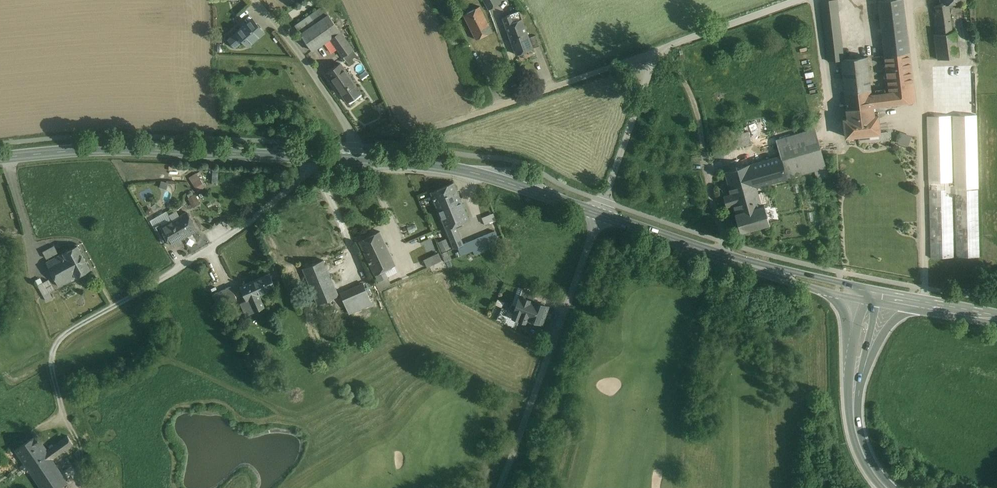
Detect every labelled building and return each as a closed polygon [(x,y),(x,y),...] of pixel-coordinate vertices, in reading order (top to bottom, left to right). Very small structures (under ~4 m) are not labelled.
[(489,9),(500,2),(499,0),(484,0),(489,9)] [(821,2),(822,13),(838,11),(836,0),(825,0),(821,2)] [(878,0),(886,64),(911,61),(904,0),(879,0),(878,0)] [(941,4),(940,4),(935,5),(939,34),(952,32),(948,4),(941,4)] [(296,26),(301,34),(328,14),(323,6),(296,26)] [(479,6),(463,14),(473,33),(489,25),(479,6)] [(519,11),(510,14),(509,14),(509,15),(503,17),(502,18),(503,19),(501,20),(503,26),(505,25),(510,39),(516,55),(533,48),(529,37),(522,18),(519,11)] [(838,11),(822,13),(826,41),(841,39),(838,11)] [(934,13),(915,15),(923,82),(942,79),(939,59),(938,59),(935,34),(936,34),(934,13)] [(328,14),(301,34),(313,51),(320,45),(330,38),(340,31),(328,14)] [(264,32),(252,19),(237,32),(228,40),(235,47),(243,40),(248,45),(264,32)] [(489,25),(473,33),(476,39),(492,31),(489,25)] [(353,50),(340,31),(330,38),(336,46),(343,57),(348,53),(353,50)] [(952,32),(939,34),(936,34),(935,34),(938,59),(939,59),(958,57),(955,32),(952,32)] [(536,35),(529,37),(533,48),(539,46),(536,35)] [(336,46),(330,38),(320,45),(325,53),(336,46)] [(837,45),(826,47),(828,62),(838,61),(837,45)] [(351,58),(348,53),(343,57),(349,66),(355,62),(351,58)] [(867,57),(841,60),(847,109),(873,106),(872,95),(867,57)] [(911,61),(886,64),(889,93),(872,95),(873,106),(915,101),(911,61)] [(361,93),(340,63),(327,72),(348,102),(350,103),(361,95),(360,93),(361,93)] [(976,91),(955,91),(955,109),(976,109),(976,91)] [(873,106),(847,109),(848,118),(874,115),(873,106)] [(950,109),(926,110),(930,258),(954,258),(952,193),(954,193),(956,258),(980,257),(976,109),(955,109),(953,109),(954,190),(952,190),(950,109)] [(848,118),(843,118),(846,137),(880,133),(878,114),(874,115),(848,118)] [(815,128),(776,139),(781,155),(787,178),(814,170),(817,179),(828,176),(826,167),(815,128)] [(908,146),(913,134),(900,130),(896,141),(908,146)] [(748,131),(715,140),(719,152),(751,143),(748,131)] [(776,139),(760,143),(765,160),(781,155),(776,139)] [(765,160),(750,164),(756,187),(787,178),(781,155),(765,160)] [(750,164),(736,168),(747,209),(761,205),(756,187),(750,164)] [(736,168),(724,171),(730,194),(723,196),(726,206),(734,204),(736,213),(747,209),(736,168)] [(197,171),(189,176),(197,191),(206,186),(197,171)] [(453,182),(431,192),(442,219),(465,209),(453,182)] [(195,195),(188,198),(192,204),(198,201),(195,195)] [(736,213),(735,213),(740,232),(770,224),(764,204),(761,205),(747,209),(736,213)] [(465,209),(442,219),(454,248),(457,247),(461,255),(473,250),(469,241),(465,243),(463,244),(455,225),(469,219),(465,209)] [(186,212),(172,220),(167,211),(150,221),(153,226),(159,223),(161,226),(160,227),(167,239),(171,245),(197,230),(186,212)] [(494,211),(483,216),(486,223),(497,218),(494,211)] [(159,223),(153,226),(162,242),(167,239),(160,227),(161,226),(159,223)] [(488,233),(491,243),(500,240),(497,230),(488,233)] [(380,231),(359,241),(374,275),(384,270),(396,265),(380,231)] [(476,238),(469,241),(473,250),(489,244),(491,243),(488,233),(476,238)] [(447,237),(437,241),(441,251),(451,247),(447,237)] [(489,244),(473,250),(475,254),(490,248),(489,244)] [(54,246),(43,252),(46,258),(57,253),(54,246)] [(90,269),(77,246),(63,253),(71,268),(64,271),(70,281),(90,269)] [(449,249),(442,252),(446,261),(453,258),(449,249)] [(63,253),(46,262),(59,287),(70,281),(64,271),(71,268),(63,253)] [(438,253),(423,260),(427,267),(441,260),(438,253)] [(323,260),(303,268),(317,304),(338,295),(323,260)] [(384,270),(374,275),(378,282),(388,277),(384,270)] [(269,273),(241,286),(247,300),(241,303),(246,314),(254,310),(254,311),(264,306),(259,295),(275,287),(269,273)] [(54,289),(48,280),(43,283),(48,293),(49,292),(54,289)] [(48,293),(43,283),(38,286),(46,301),(52,298),(49,292),(48,293)] [(363,283),(340,293),(345,304),(354,301),(368,295),(363,283)] [(231,286),(212,294),(219,307),(237,299),(231,286)] [(536,294),(522,289),(520,296),(533,301),(536,294)] [(533,301),(520,296),(514,313),(521,316),(526,318),(527,318),(542,323),(548,306),(533,301)] [(354,301),(345,304),(349,313),(357,310),(354,301)] [(496,304),(491,317),(496,319),(502,307),(496,304)] [(514,313),(502,307),(496,319),(515,328),(521,316),(514,313)] [(37,435),(15,450),(25,463),(45,450),(46,449),(37,435)] [(25,463),(28,468),(42,487),(59,487),(67,483),(51,459),(73,444),(67,436),(46,451),(45,450),(25,463)] [(25,463),(20,467),(23,472),(28,468),(25,463)]
